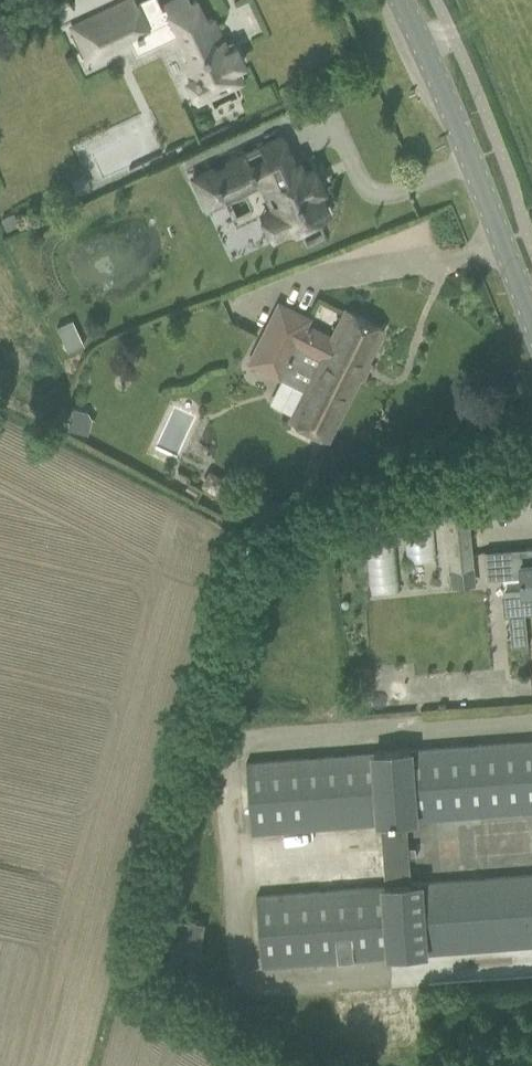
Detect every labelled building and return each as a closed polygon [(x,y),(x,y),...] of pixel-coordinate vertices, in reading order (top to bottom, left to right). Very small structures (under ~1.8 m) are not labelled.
[(87,56),(171,17),(189,54),(184,56),(193,75),(186,78),(196,98),(239,77),(234,65),(242,62),(234,45),(226,49),(222,40),(220,41),(213,28),(215,27),(210,17),(204,20),(195,0),(190,0),(188,1),(187,0),(169,0),(163,3),(164,5),(153,11),(154,13),(142,18),(133,0),(126,0),(116,5),(117,6),(115,7),(114,5),(72,25),(87,56)] [(214,185),(218,194),(221,193),(225,201),(261,184),(274,212),(279,210),(289,230),(301,224),(302,226),(313,221),(312,219),(327,212),(317,191),(322,188),(313,169),(304,173),(298,161),(293,163),(281,136),(248,151),(226,161),(228,164),(213,171),(212,167),(191,177),(199,193),(214,185)] [(8,229),(21,223),(15,211),(2,217),(8,229)] [(326,438),(372,348),(382,328),(345,309),(330,337),(304,324),(308,318),(278,303),(268,323),(260,338),(248,362),(304,390),(289,419),(326,438)] [(77,332),(62,339),(67,351),(83,344),(77,332)] [(72,407),(66,427),(87,433),(91,418),(87,411),(72,407)] [(465,479),(442,482),(452,570),(453,587),(477,585),(465,479)] [(403,519),(406,558),(436,557),(434,517),(403,519)] [(372,591),(401,588),(394,526),(365,529),(372,591)] [(485,551),(487,579),(521,576),(522,592),(504,593),(506,613),(531,611),(531,547),(485,551)] [(352,669),(353,681),(371,680),(370,668),(352,669)] [(343,702),(337,708),(338,717),(353,716),(352,701),(343,702)] [(407,856),(416,855),(415,846),(406,847),(404,822),(414,821),(415,820),(531,811),(531,740),(246,762),(251,832),(383,822),(388,885),(258,896),(263,965),(384,956),(387,957),(418,955),(420,953),(531,944),(531,874),(420,883),(420,882),(409,883),(407,856)] [(205,922),(169,916),(165,945),(201,950),(205,922)]
